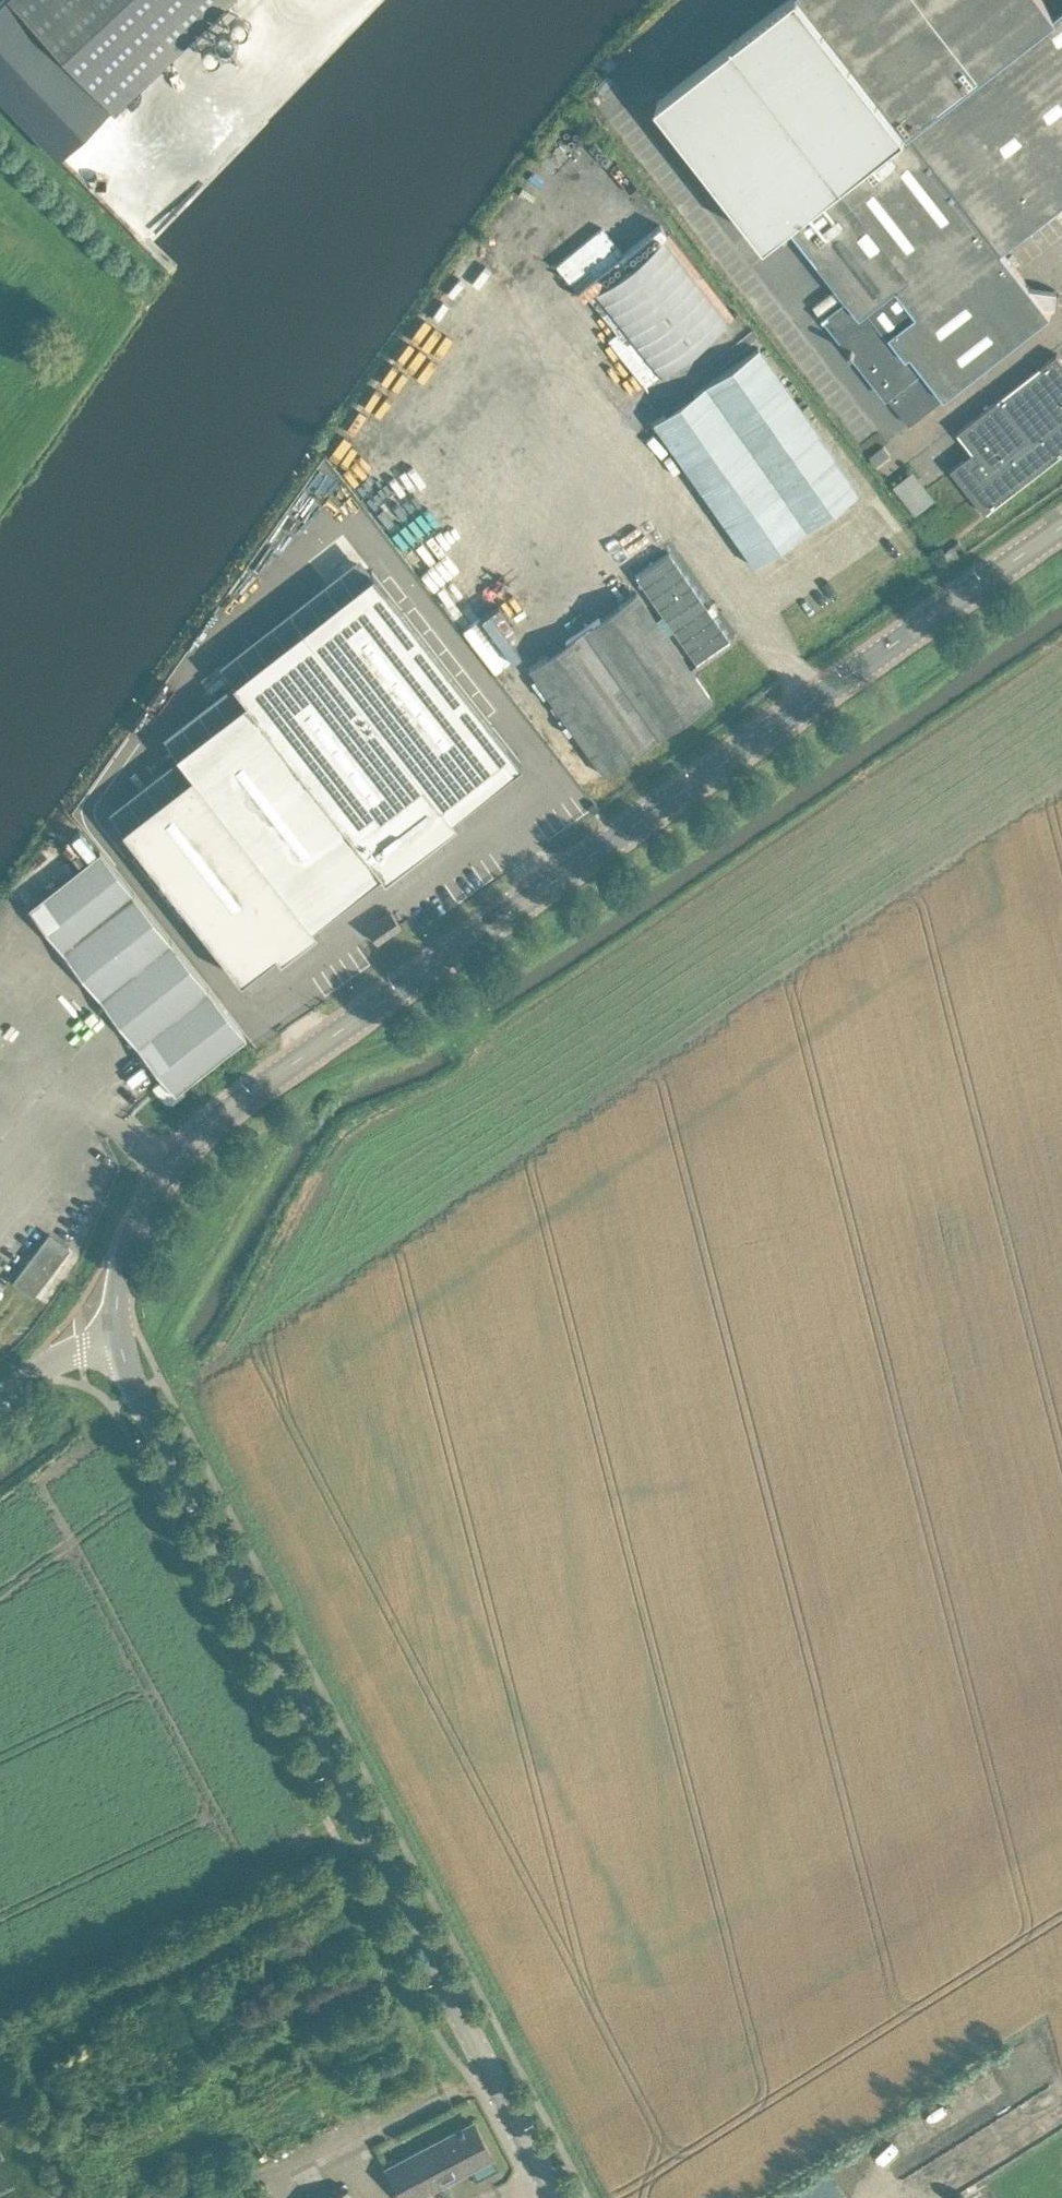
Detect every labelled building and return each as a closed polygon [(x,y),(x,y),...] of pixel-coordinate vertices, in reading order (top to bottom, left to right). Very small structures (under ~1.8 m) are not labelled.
[(107,101),(212,0),(10,0),(107,101)] [(659,100),(768,240),(790,222),(850,299),(824,319),(886,398),(888,396),(910,424),(1051,313),(1038,296),(1002,250),(1061,203),(1061,9),(1055,15),(1043,0),(785,0),(764,17),(659,100)] [(503,345),(508,332),(494,327),(489,340),(503,345)] [(442,476),(495,393),(483,385),(495,366),(489,362),(494,355),(479,345),(454,384),(439,374),(415,412),(423,417),(402,450),(442,476)] [(759,346),(652,421),(752,564),(859,489),(759,346)] [(959,430),(975,450),(951,468),(986,513),(1061,454),(1061,359),(1058,353),(959,430)] [(579,377),(563,396),(581,411),(597,392),(579,377)] [(912,462),(932,490),(951,477),(931,449),(912,462)] [(407,451),(328,509),(348,536),(403,496),(400,492),(424,474),(417,465),(417,464),(407,451)] [(415,512),(430,536),(443,528),(428,503),(415,512)] [(951,561),(960,554),(953,545),(944,552),(951,561)] [(671,553),(638,576),(698,663),(731,640),(671,553)] [(191,771),(121,826),(235,973),(240,979),(275,951),(280,957),(316,929),(311,923),(379,870),(384,876),(456,820),(451,814),(520,760),(372,569),(231,679),(232,679),(245,696),(175,751),(178,754),(191,771)] [(528,667),(604,775),(711,699),(636,592),(528,667)] [(501,656),(489,667),(515,696),(527,685),(501,656)] [(181,1088),(245,1037),(99,850),(28,906),(163,1078),(153,1086),(165,1101),(173,1102),(185,1093),(181,1088)] [(13,1280),(33,1295),(68,1248),(49,1233),(13,1280)] [(453,2131),(386,2167),(402,2197),(415,2197),(492,2157),(472,2121),(453,2131)] [(828,2171),(784,2197),(837,2197),(843,2194),(828,2171)] [(348,2187),(326,2197),(353,2197),(348,2187)]
